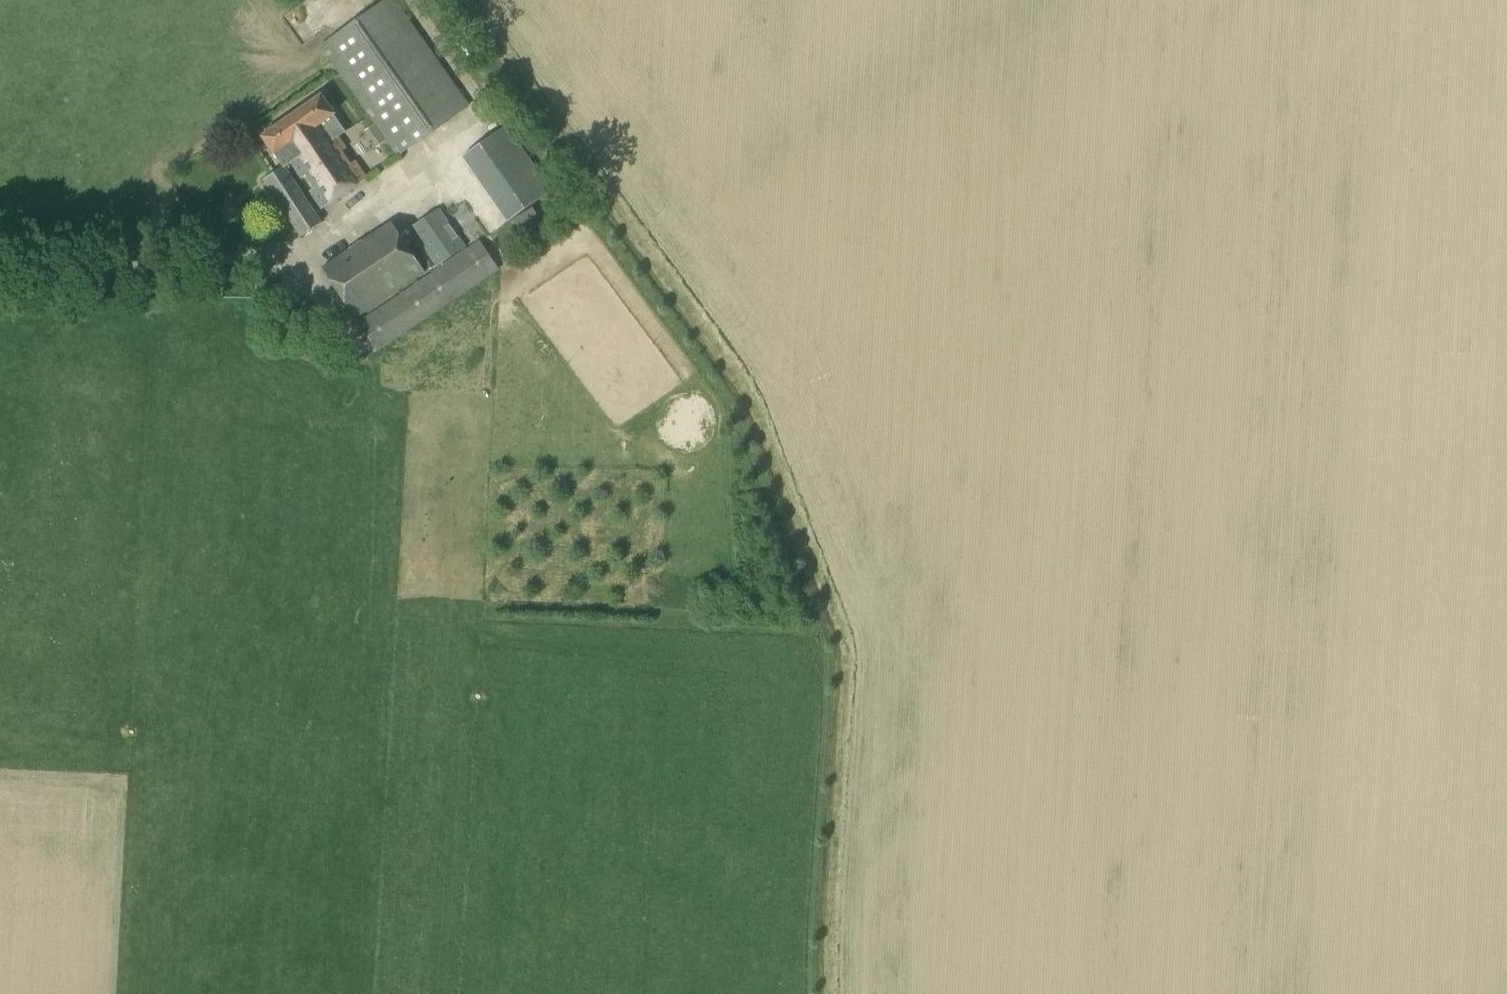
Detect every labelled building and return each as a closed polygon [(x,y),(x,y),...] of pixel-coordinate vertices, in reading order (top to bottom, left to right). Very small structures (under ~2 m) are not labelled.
[(469,106),(394,0),(384,0),(320,45),(397,156),(469,106)] [(338,137),(345,132),(333,114),(333,113),(321,96),(263,135),(284,167),(291,162),(321,206),(364,177),(352,158),(338,137)] [(479,179),(522,149),(507,127),(464,157),(479,179)] [(321,222),(284,167),(264,181),(301,236),(321,222)] [(465,247),(438,208),(411,227),(438,266),(465,247)] [(355,318),(424,272),(390,222),(322,267),(355,318)] [(378,351),(499,269),(480,240),(358,322),(378,351)]
